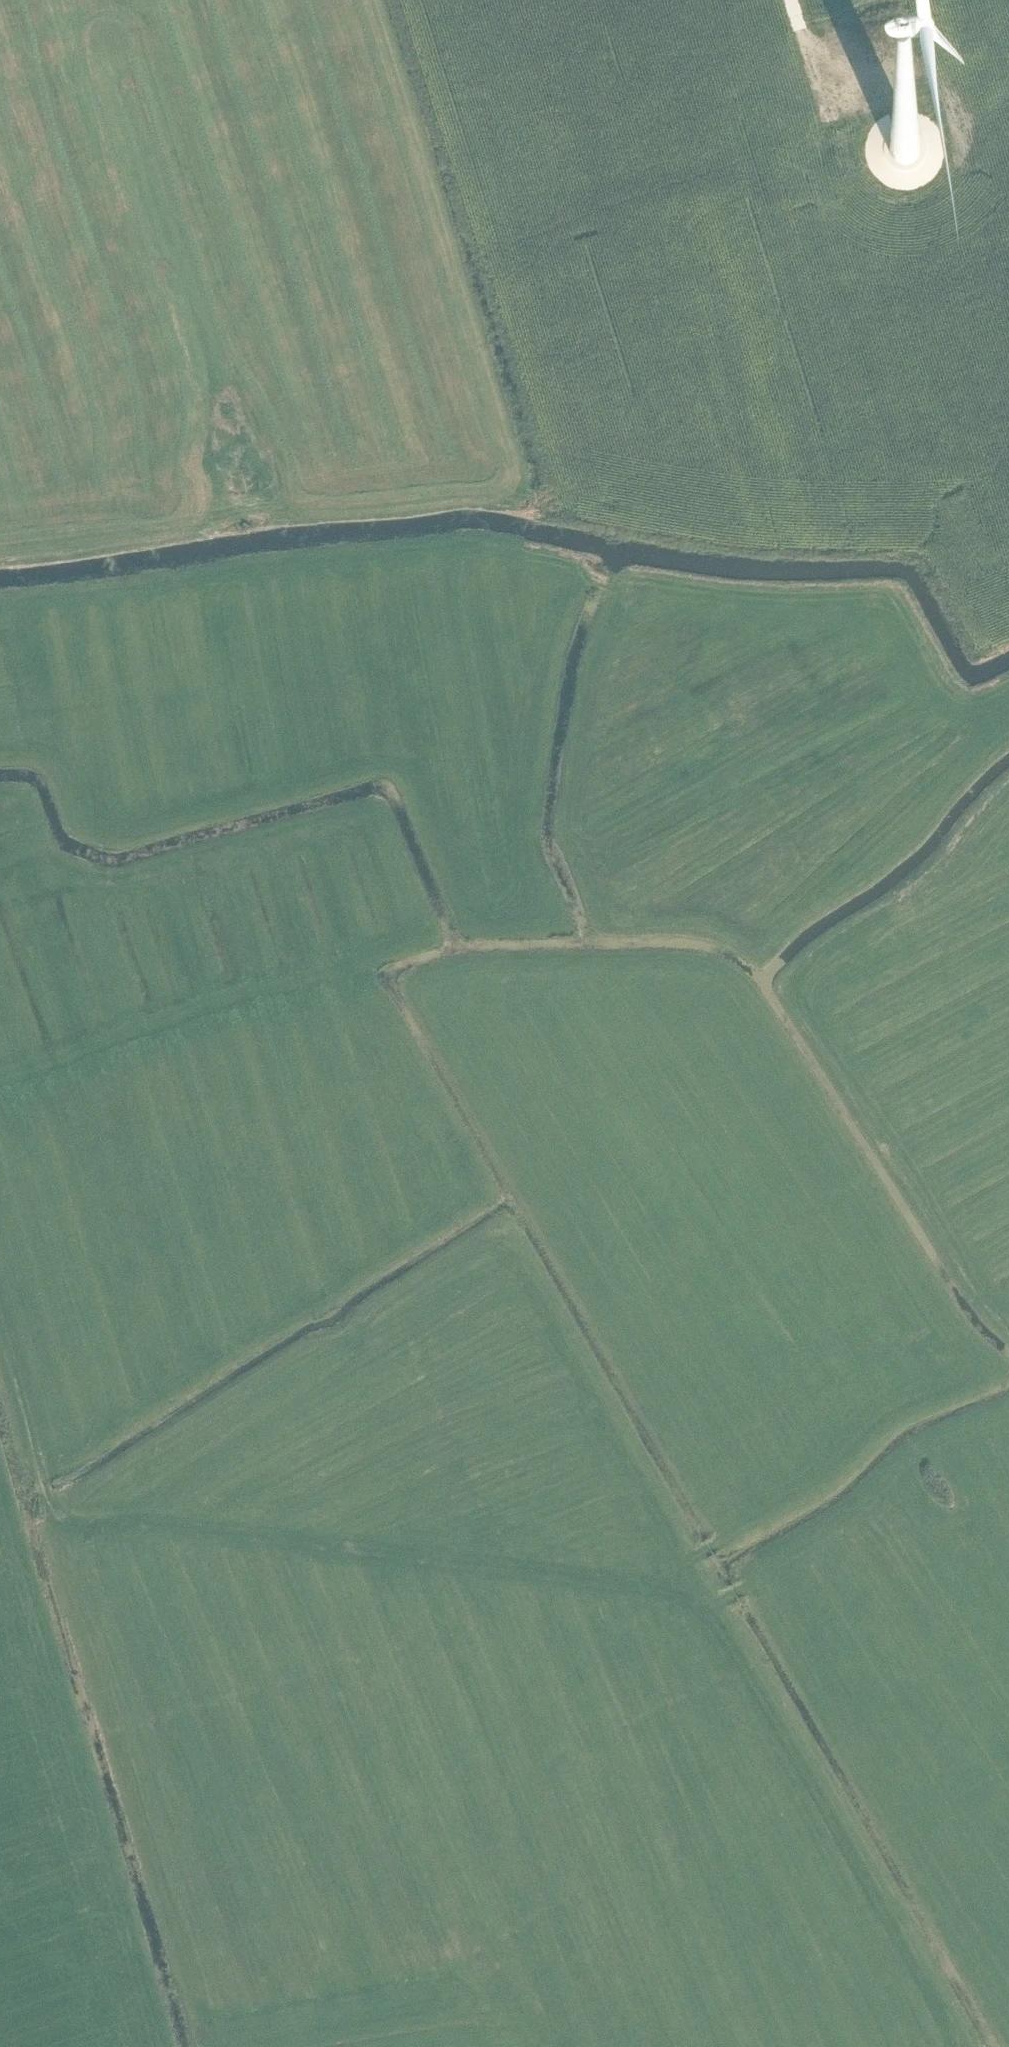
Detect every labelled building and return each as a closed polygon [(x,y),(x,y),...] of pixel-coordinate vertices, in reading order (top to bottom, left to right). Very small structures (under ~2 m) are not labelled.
[(912,137),(910,136),(908,136),(906,136),(904,136),(901,136),(899,137),(897,138),(896,139),(894,140),(892,142),(891,144),(890,146),(890,149),(890,151),(890,153),(890,155),(890,156),(891,157),(892,158),(893,160),(893,161),(895,163),(897,164),(898,165),(899,165),(901,166),(903,166),(906,166),(909,166),(910,166),(912,165),(914,164),(916,162),(917,160),(918,159),(919,157),(920,155),(920,152),(920,150),(920,148),(920,146),(919,144),(917,142),(916,140),(914,139),(912,137)]
